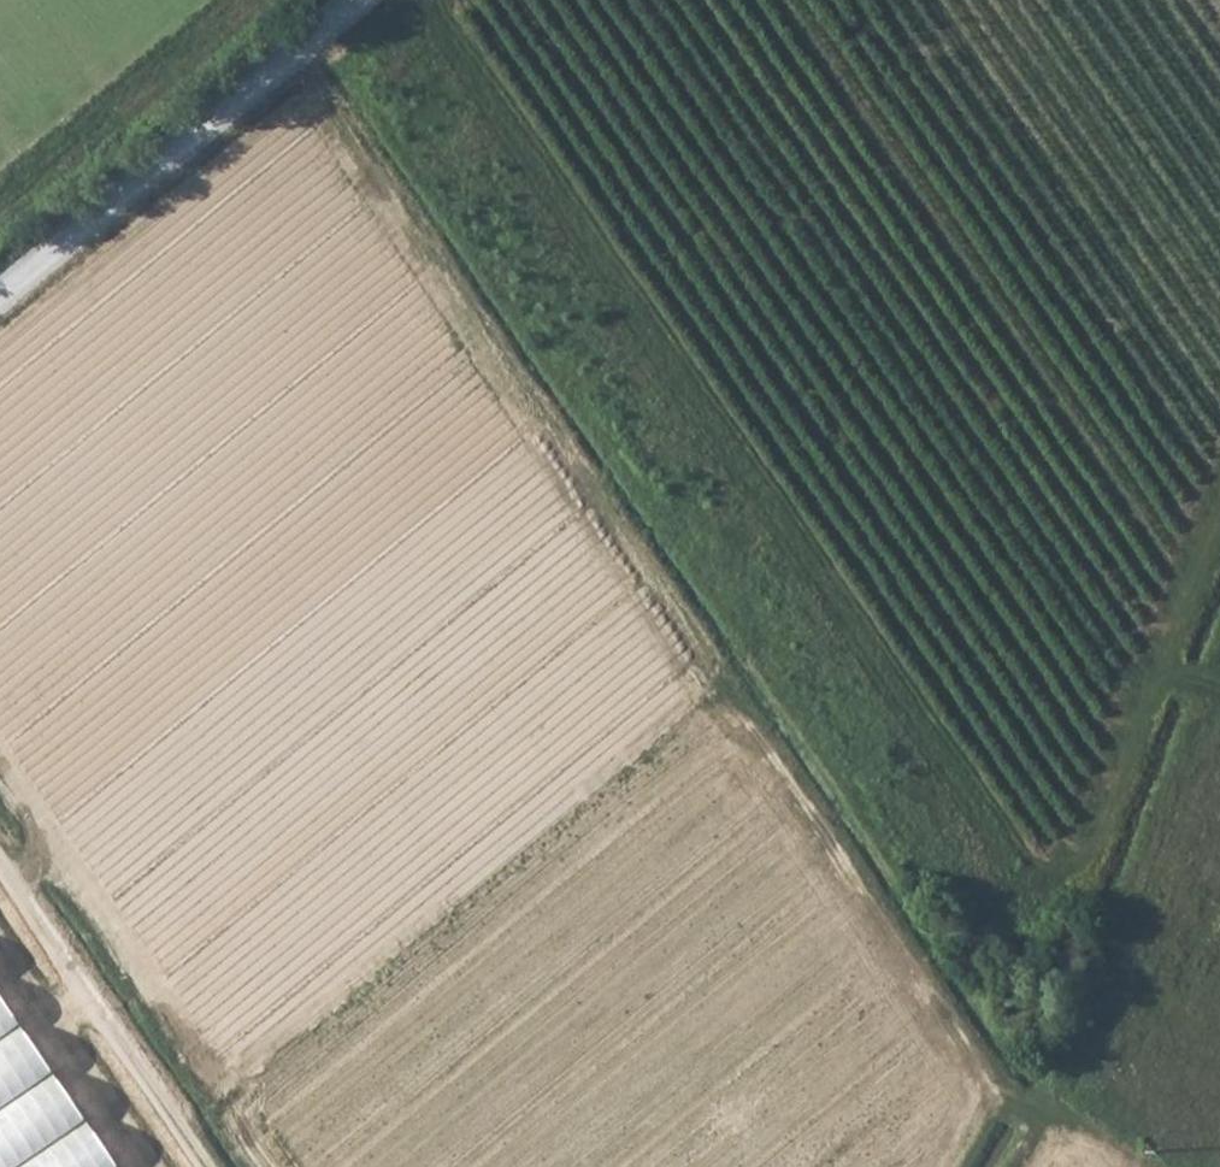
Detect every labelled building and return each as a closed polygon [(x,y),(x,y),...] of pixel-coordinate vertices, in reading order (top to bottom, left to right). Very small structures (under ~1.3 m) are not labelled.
[(0,1015),(0,1166),(105,1166),(0,1015)]
